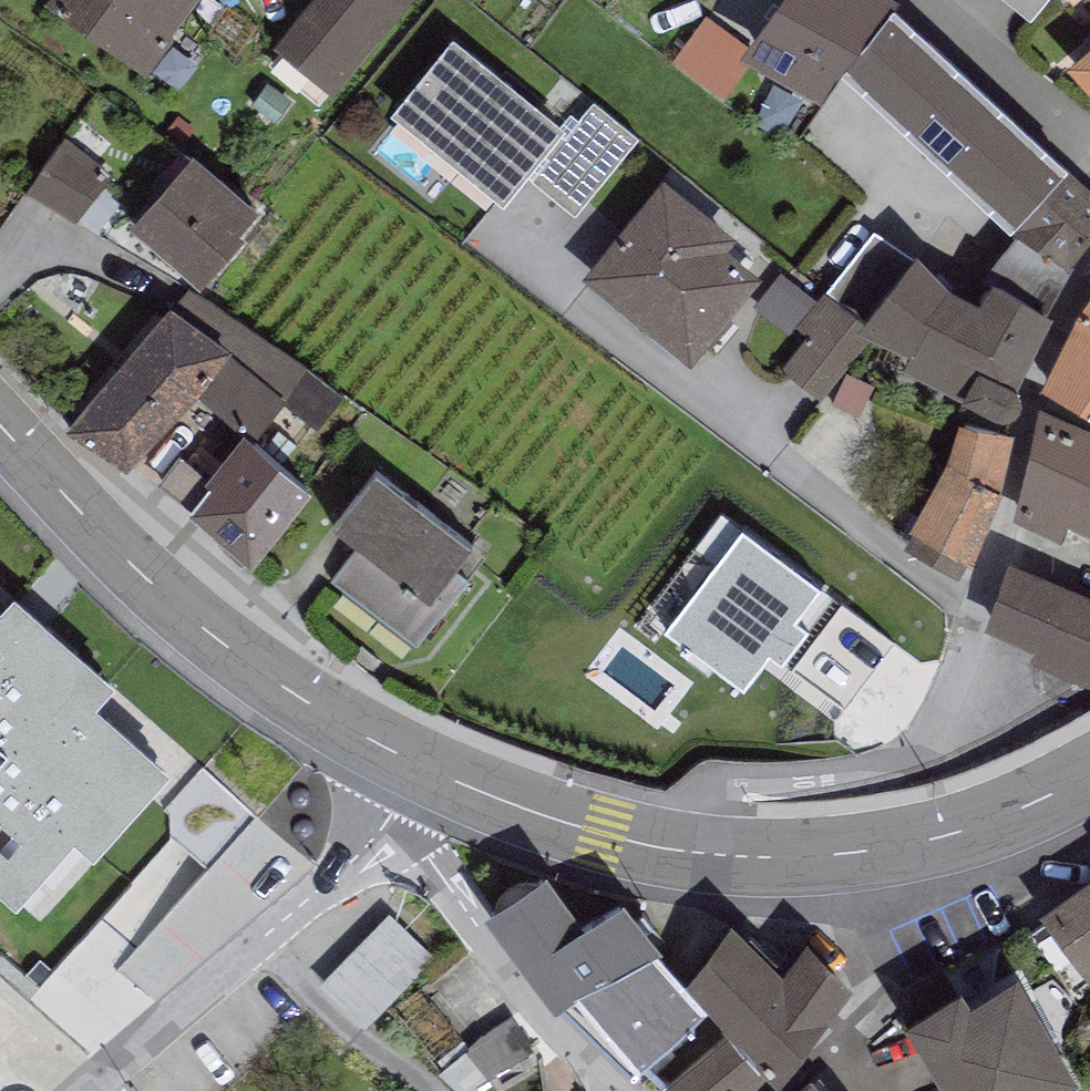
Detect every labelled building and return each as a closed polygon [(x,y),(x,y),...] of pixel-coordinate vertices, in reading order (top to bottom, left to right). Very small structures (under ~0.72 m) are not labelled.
[(147,78),(203,0),(53,0),(48,7),(147,78)] [(276,57),(335,102),(413,2),(411,0),(320,0),(276,57)] [(880,0),(793,0),(754,55),(741,70),(819,115),(839,86),(855,62),(893,7),(880,0)] [(1031,27),(1053,0),(999,0),(1031,27)] [(754,55),(708,19),(672,64),(718,100),(741,70),(754,55)] [(855,62),(839,86),(1010,245),(1016,240),(1070,180),(899,20),(859,67),(855,62)] [(452,48),(392,122),(506,214),(531,183),(566,140),(452,48)] [(1067,78),(1089,105),(1089,58),(1067,78)] [(566,140),(531,183),(575,218),(638,141),(594,105),(566,140)] [(111,177),(63,144),(28,196),(76,228),(111,177)] [(262,231),(191,166),(128,235),(199,300),(262,231)] [(1070,180),(1016,240),(1076,286),(1089,265),(1089,198),(1070,180)] [(739,246),(664,187),(583,288),(692,374),(762,287),(728,260),(739,246)] [(819,304),(781,276),(754,310),(789,337),(795,330),(809,340),(780,374),(823,403),(865,344),(910,366),(903,380),(962,409),(960,413),(993,427),(998,430),(1003,431),(1008,431),(1014,428),(1018,425),(1021,421),(1023,416),(1022,410),(1020,406),(1018,402),(1055,329),(994,296),(981,318),(948,300),(917,265),(874,235),(819,304)] [(1055,329),(1076,286),(1016,240),(1010,245),(987,291),(994,296),(1055,329)] [(342,398),(182,294),(171,315),(230,363),(194,404),(243,447),(252,454),(286,413),(318,432),(342,398)] [(1074,329),(1041,399),(1089,427),(1089,308),(1074,329)] [(68,440),(126,479),(194,404),(230,363),(171,315),(72,430),(74,431),(68,440)] [(1039,418),(1013,528),(1059,552),(1067,534),(1089,544),(1089,440),(1039,418)] [(1014,442),(959,433),(945,477),(909,541),(911,543),(903,559),(960,583),(964,572),(972,573),(1003,501),(999,499),(1014,442)] [(252,454),(243,447),(204,494),(209,498),(186,526),(250,579),(312,504),(252,454)] [(469,557),(375,485),(333,540),(353,556),(331,585),(417,652),(468,586),(466,584),(484,561),(473,552),(469,557)] [(1009,574),(982,639),(1032,659),(1028,670),(1089,695),(1089,606),(1009,574)] [(15,893),(66,837),(92,860),(184,760),(110,693),(125,676),(14,575),(0,589),(0,879),(15,893)] [(936,619),(870,581),(848,645),(891,659),(887,681),(927,696),(948,636),(934,628),(936,619)] [(1042,898),(1084,967),(1089,963),(1089,863),(1042,898)] [(543,875),(491,908),(559,1002),(564,998),(655,947),(620,901),(579,926),(543,875)] [(784,955),(732,904),(687,965),(710,991),(778,1073),(856,972),(807,925),(784,955)] [(391,906),(325,974),(370,1016),(435,949),(391,906)] [(687,965),(655,947),(564,998),(632,1067),(642,1057),(710,991),(687,965)] [(906,1005),(954,1090),(1053,1090),(1076,1076),(1018,963),(970,988),(960,974),(906,1005)] [(778,1073),(710,991),(642,1057),(671,1090),(756,1090),(778,1073)] [(541,1075),(524,1041),(457,1075),(466,1090),(508,1090),(541,1075)] [(786,1090),(850,1090),(844,1085),(837,1090),(815,1066),(786,1090)]
